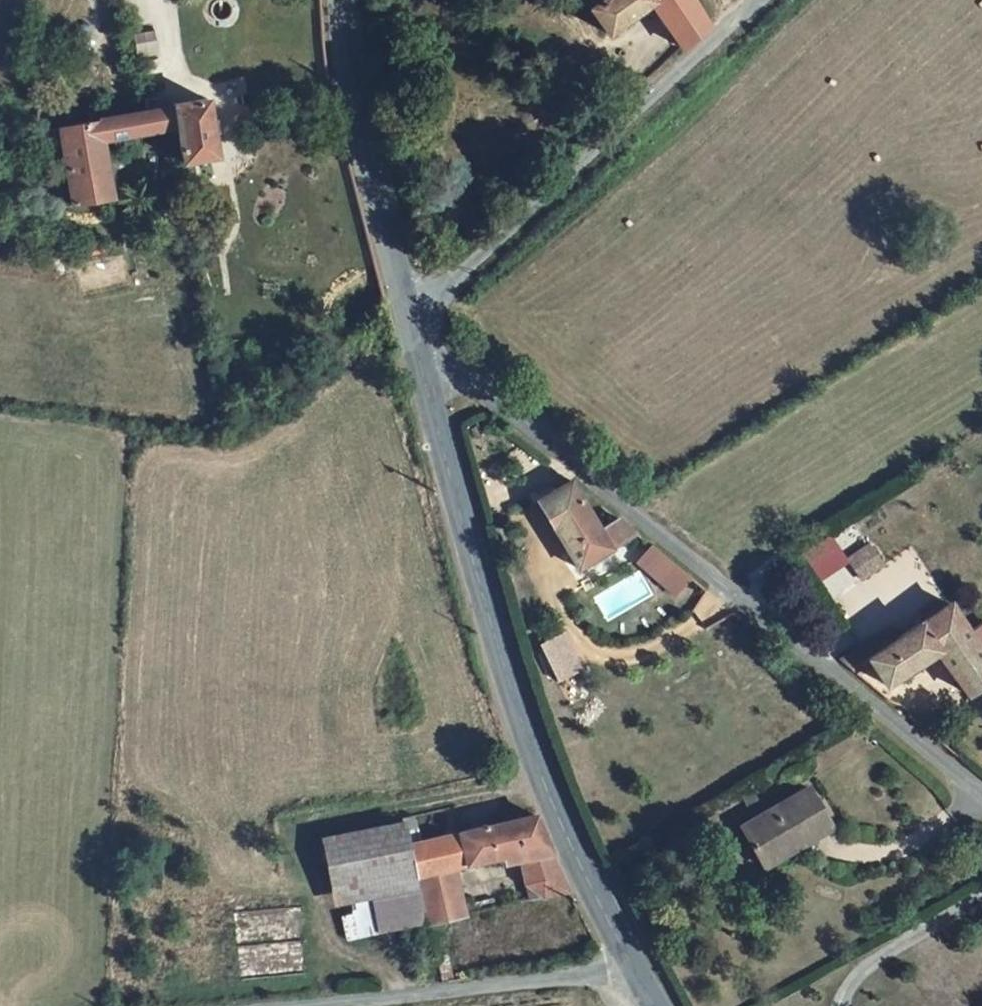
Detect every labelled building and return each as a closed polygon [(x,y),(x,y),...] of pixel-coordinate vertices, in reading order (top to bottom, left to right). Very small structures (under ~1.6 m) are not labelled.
[(595,14),(615,0),(585,0),(595,14)] [(670,29),(699,3),(697,0),(651,0),(670,29)] [(135,53),(155,53),(154,30),(135,31),(135,53)] [(85,109),(159,97),(165,132),(200,126),(196,101),(191,69),(125,80),(45,95),(59,179),(95,173),(85,109)] [(534,495),(572,567),(637,532),(616,515),(593,525),(568,478),(534,495)] [(871,539),(845,555),(859,578),(886,562),(871,539)] [(651,542),(635,561),(675,596),(692,577),(651,542)] [(874,637),(845,654),(861,668),(881,657),(892,675),(943,644),(971,690),(981,684),(981,650),(952,601),(879,645),(874,637)] [(556,679),(581,668),(564,630),(539,641),(556,679)] [(832,821),(812,786),(743,827),(764,861),(832,821)] [(448,868),(510,853),(524,899),(569,888),(531,809),(485,820),(477,814),(471,815),(466,818),(463,824),(463,826),(402,841),(411,877),(448,868)] [(448,868),(411,877),(402,841),(394,815),(320,832),(335,902),(344,900),(413,886),(423,925),(460,916),(448,868)] [(423,925),(413,886),(344,900),(347,915),(335,919),(342,943),(423,925)]
